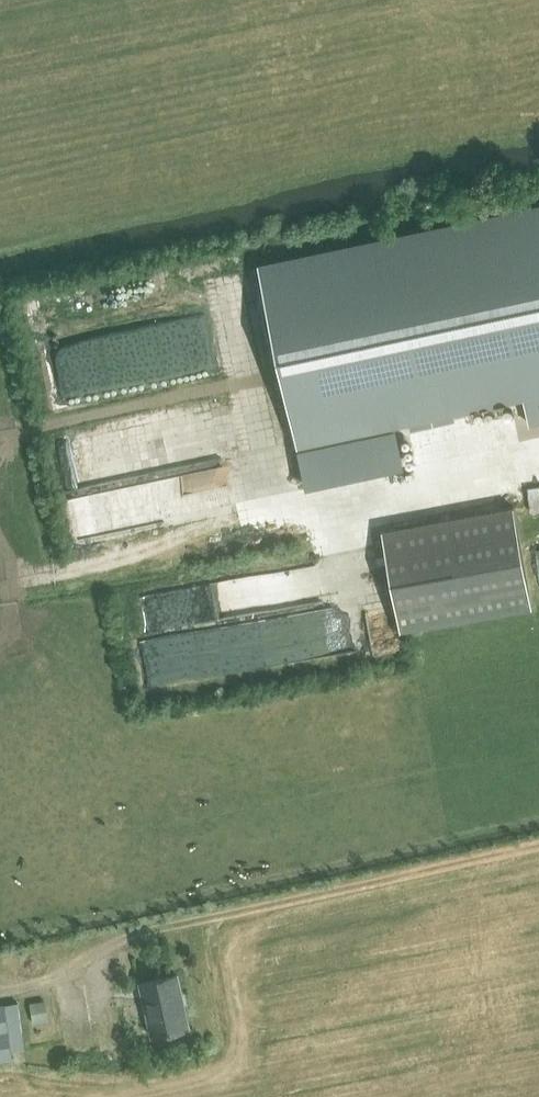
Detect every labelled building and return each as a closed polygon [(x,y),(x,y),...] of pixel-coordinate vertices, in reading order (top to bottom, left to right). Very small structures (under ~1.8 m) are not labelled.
[(261,269),(299,442),(524,394),(531,424),(538,422),(538,209),(261,269)] [(401,630),(410,629),(532,606),(514,507),(383,531),(401,630)] [(153,1036),(190,1028),(178,974),(141,983),(153,1036)] [(43,1000),(30,1002),(33,1022),(46,1020),(43,1000)] [(26,1050),(19,1002),(0,1005),(0,1059),(14,1057),(14,1052),(26,1050)]
